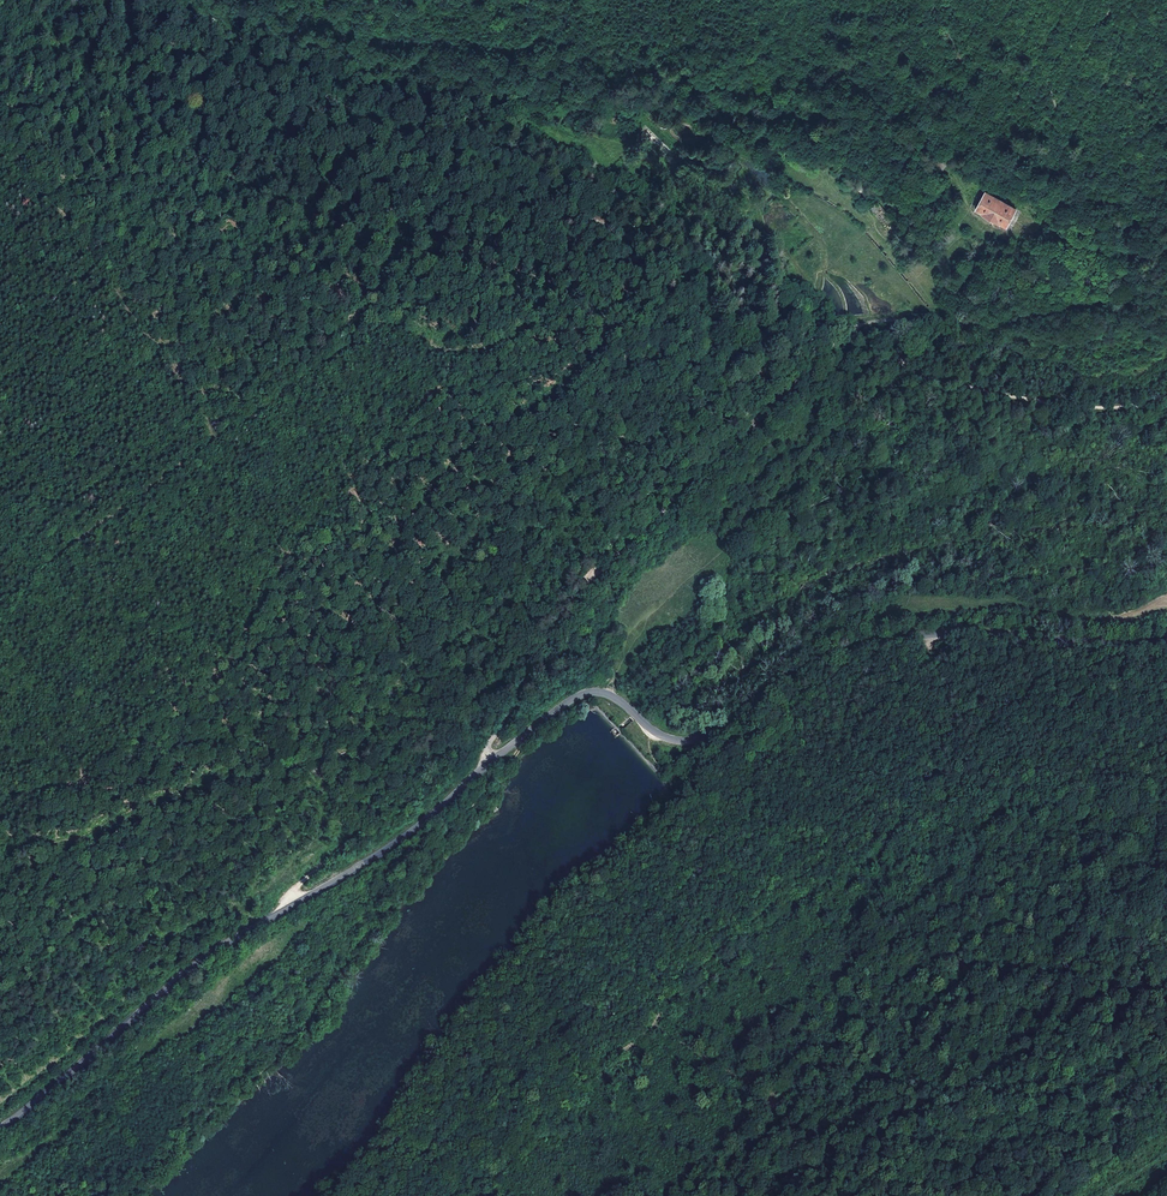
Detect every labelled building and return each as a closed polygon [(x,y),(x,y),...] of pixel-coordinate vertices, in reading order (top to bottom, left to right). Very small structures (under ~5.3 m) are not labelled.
[(1015,209),(986,193),(976,209),(983,213),(982,214),(999,223),(1000,221),(1007,226),(1015,209)]
